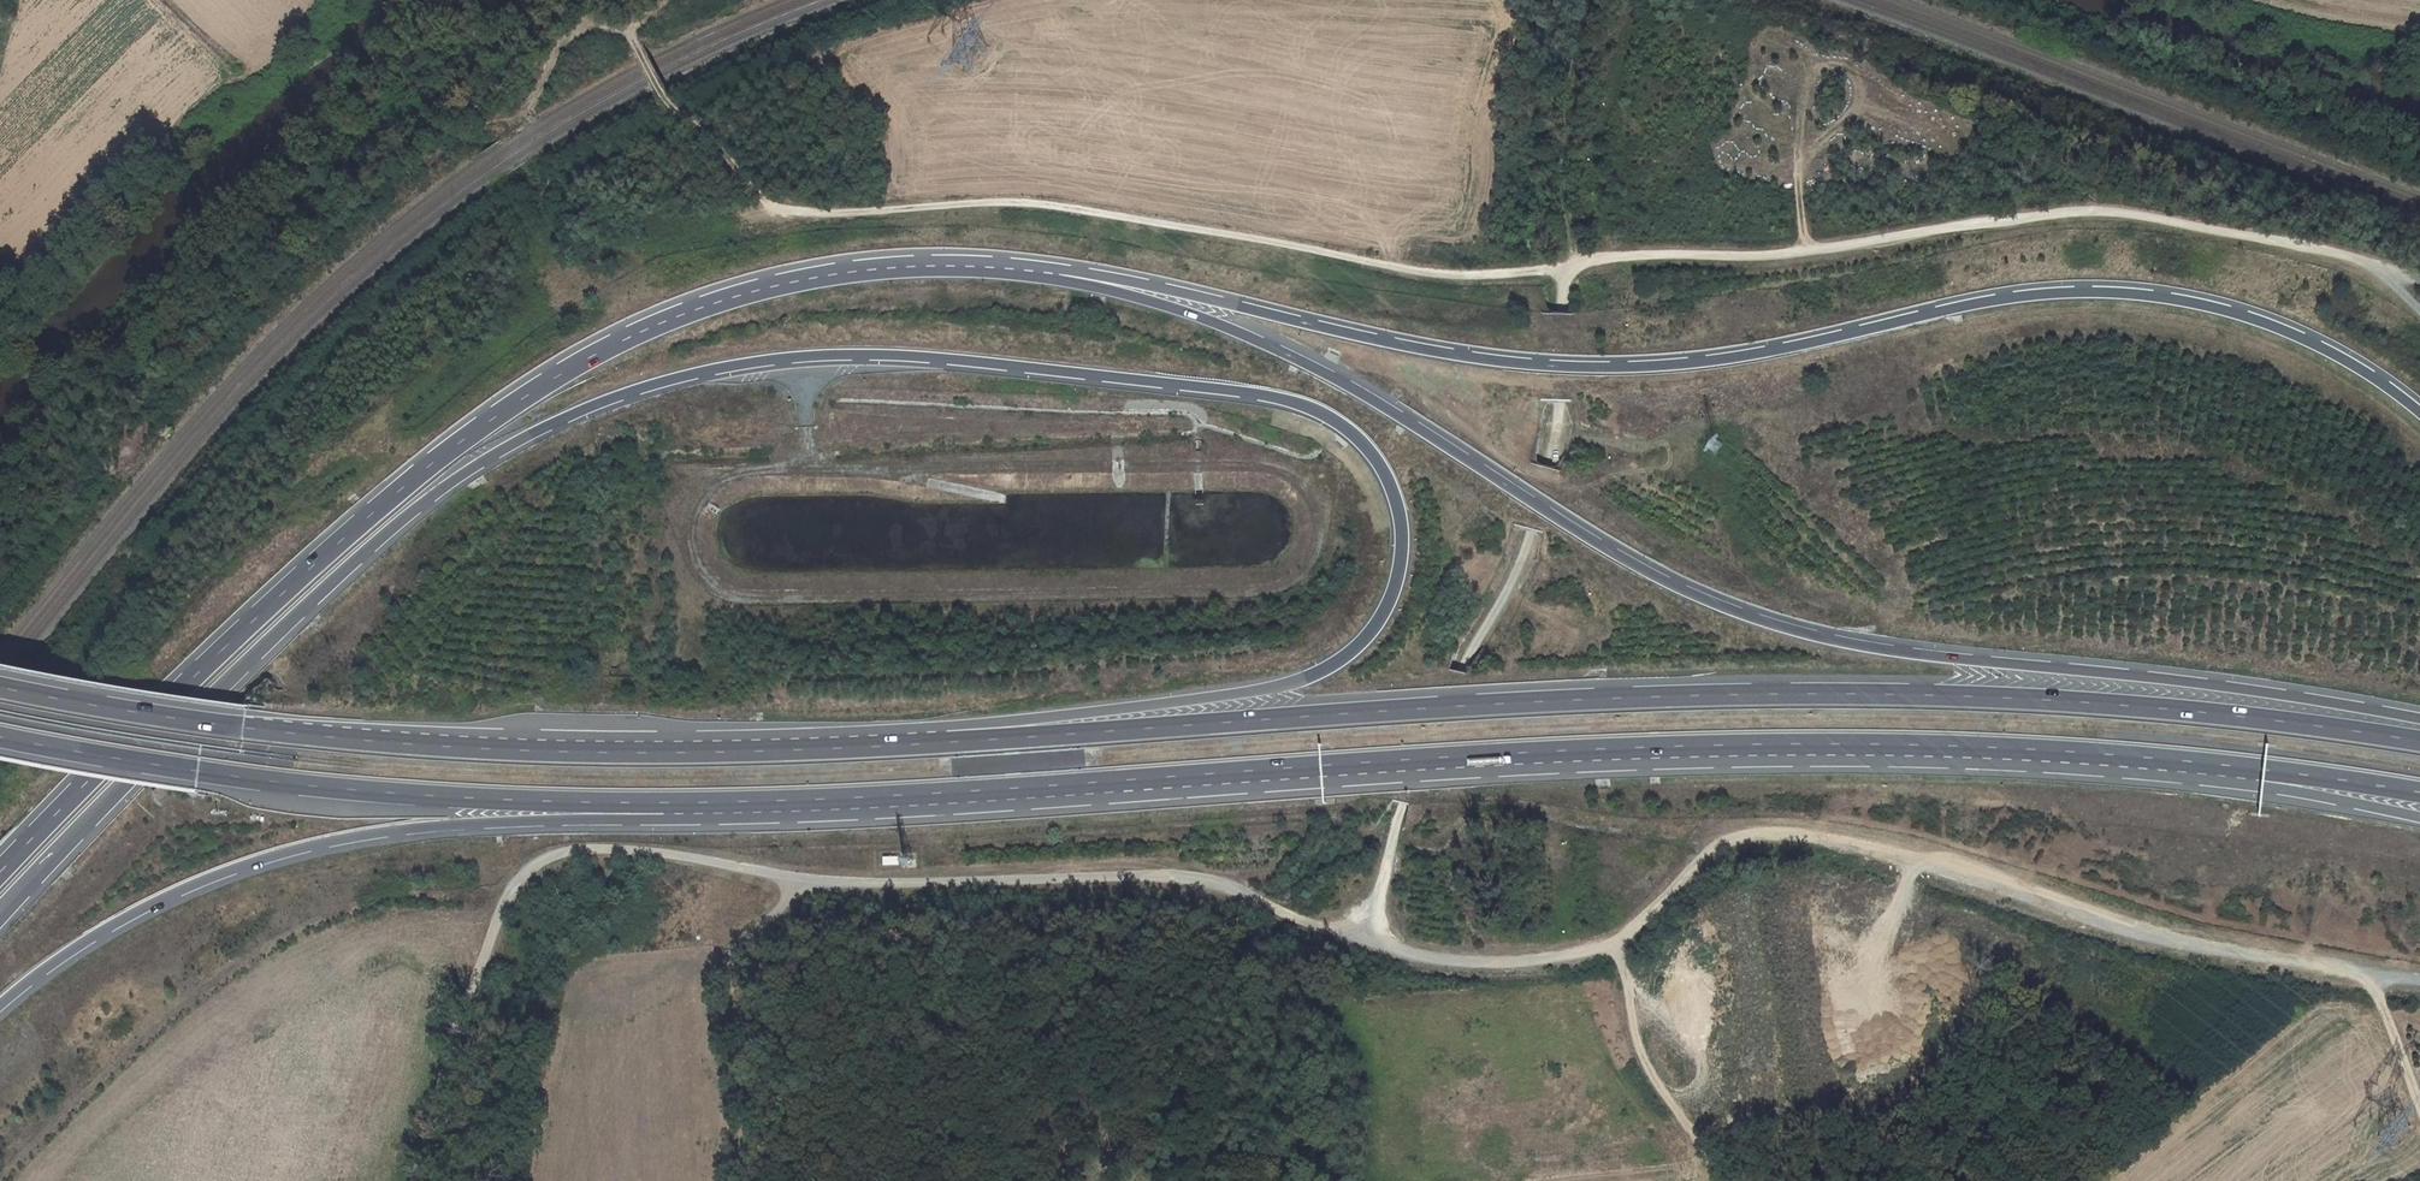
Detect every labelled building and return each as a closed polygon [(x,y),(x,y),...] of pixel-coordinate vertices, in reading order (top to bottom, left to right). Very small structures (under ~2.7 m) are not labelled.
[(160,432),(168,439),(174,432),(166,425),(160,432)] [(1712,436),(1704,447),(1715,456),(1724,445),(1712,436)]
